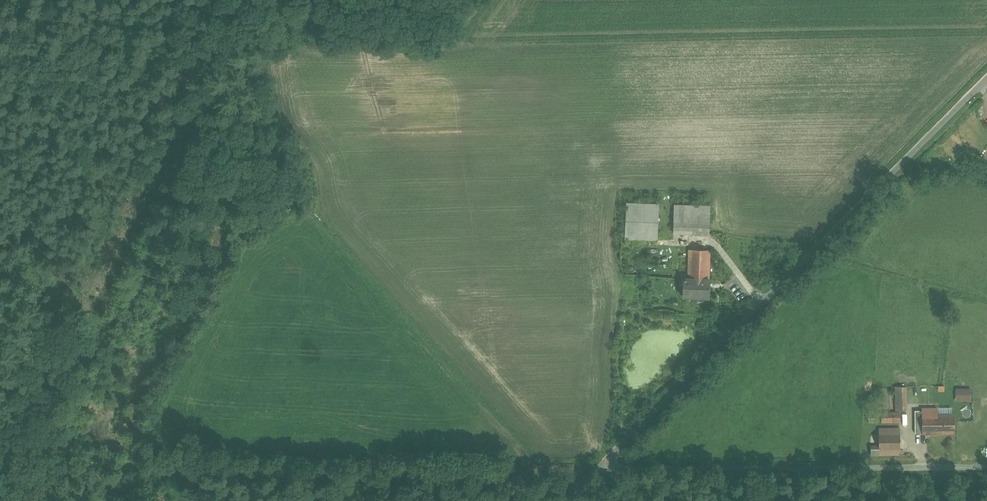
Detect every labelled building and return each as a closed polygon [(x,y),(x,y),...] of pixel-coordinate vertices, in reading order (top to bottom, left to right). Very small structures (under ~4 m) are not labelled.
[(657,204),(625,203),(624,239),(657,240),(657,204)] [(708,207),(673,205),(672,234),(708,234),(708,207)] [(709,251),(689,249),(687,278),(681,277),(680,297),(707,298),(709,251)] [(907,410),(907,386),(894,386),(894,410),(907,410)] [(970,401),(970,388),(955,388),(955,400),(970,401)] [(915,411),(915,433),(954,433),(954,414),(938,414),(938,408),(922,408),(922,411),(915,411)] [(880,423),(899,422),(899,412),(880,413),(880,423)] [(900,428),(879,428),(879,445),(871,446),(871,455),(900,455),(900,428)]
